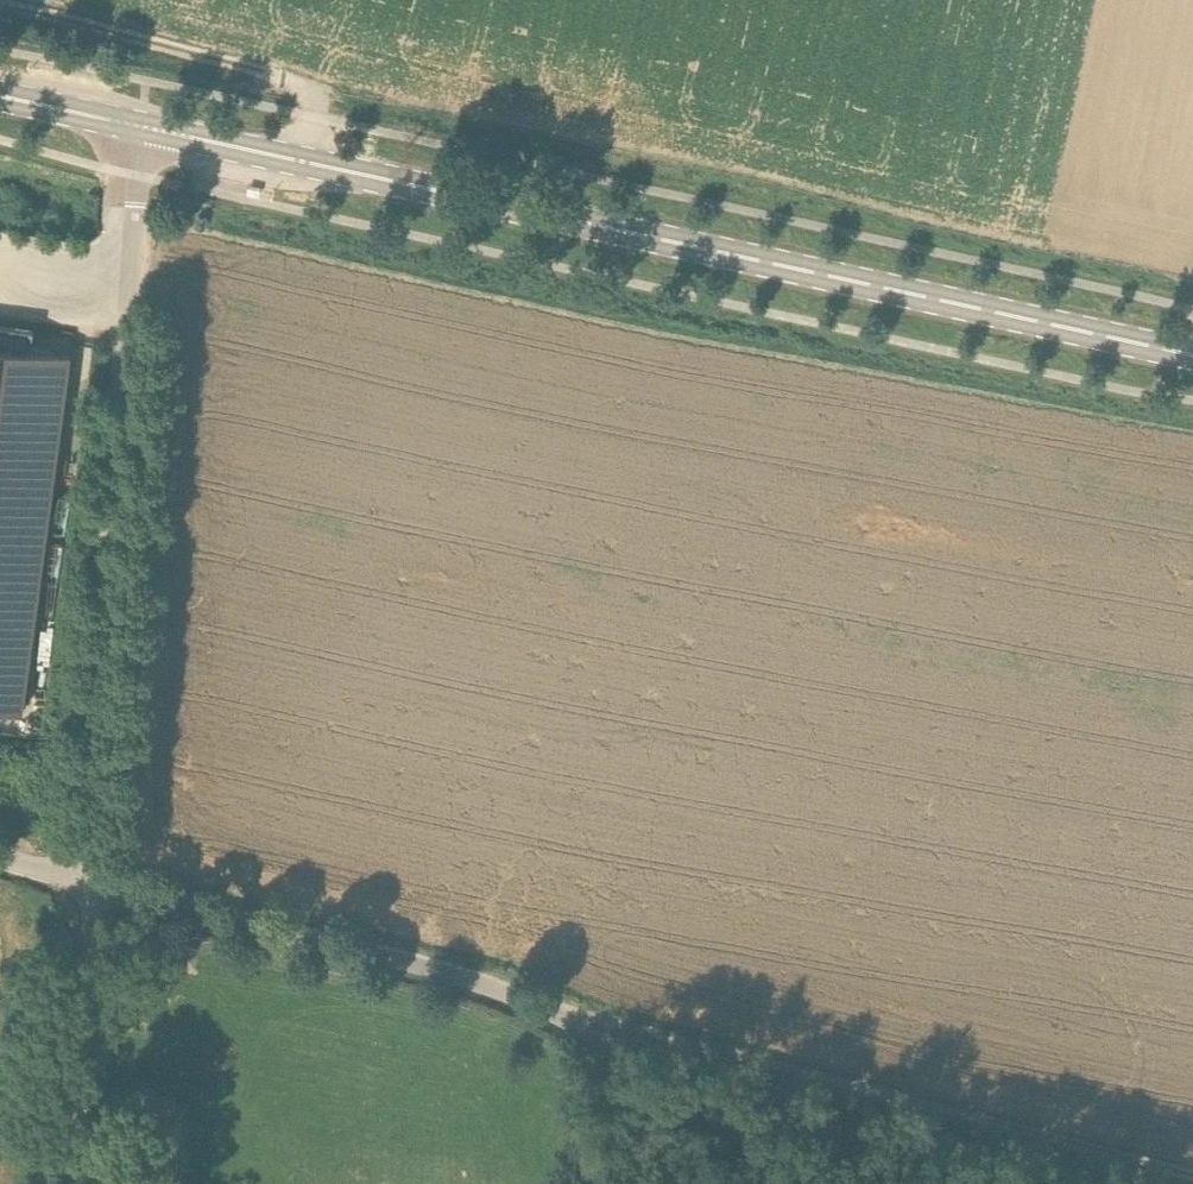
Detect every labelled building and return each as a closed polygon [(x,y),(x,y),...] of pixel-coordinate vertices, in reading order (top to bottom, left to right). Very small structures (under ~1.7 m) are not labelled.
[(204,228),(206,217),(198,216),(196,226),(204,228)] [(24,715),(72,356),(0,347),(0,711),(24,715)]
